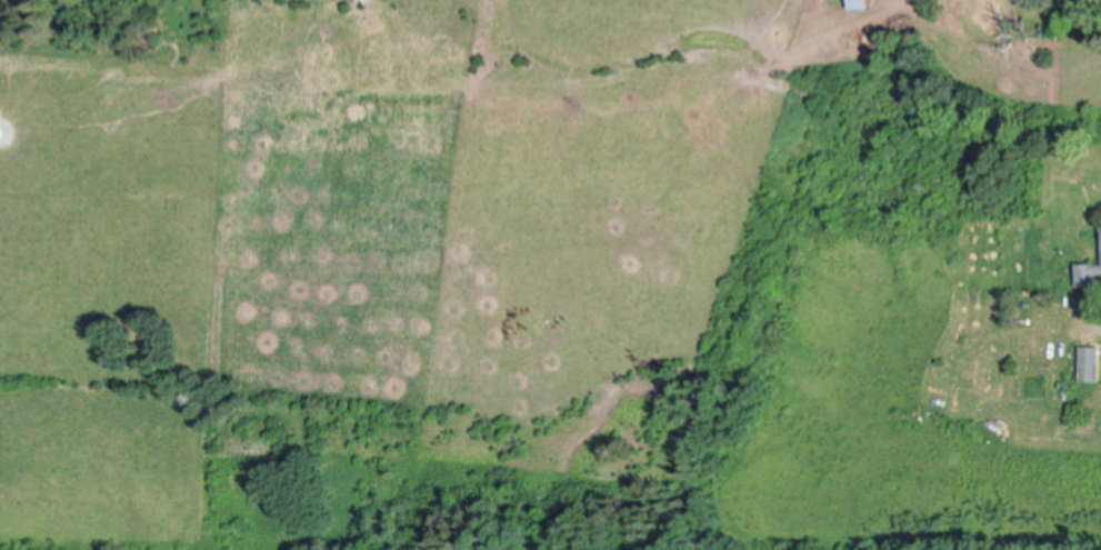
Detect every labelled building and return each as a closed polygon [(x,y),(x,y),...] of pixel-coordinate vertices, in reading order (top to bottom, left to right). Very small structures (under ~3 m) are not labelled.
[(1079,259),(1100,260),(1100,270),(1100,282),(1078,282),(1079,259)] [(1081,342),(1100,343),(1100,378),(1080,378),(1081,342)]
